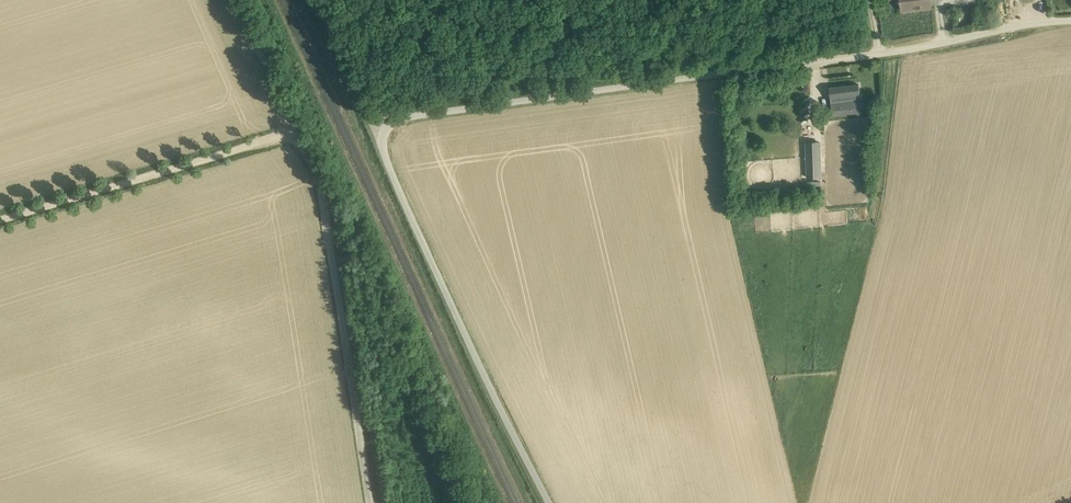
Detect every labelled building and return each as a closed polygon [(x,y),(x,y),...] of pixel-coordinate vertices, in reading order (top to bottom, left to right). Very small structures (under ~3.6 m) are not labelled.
[(931,0),(900,0),(901,11),(902,11),(902,8),(920,6),(921,9),(931,7),(931,0)] [(860,94),(859,84),(830,88),(831,104),(833,115),(862,112),(861,100),(860,94)] [(821,152),(806,153),(806,178),(822,177),(821,152)]
